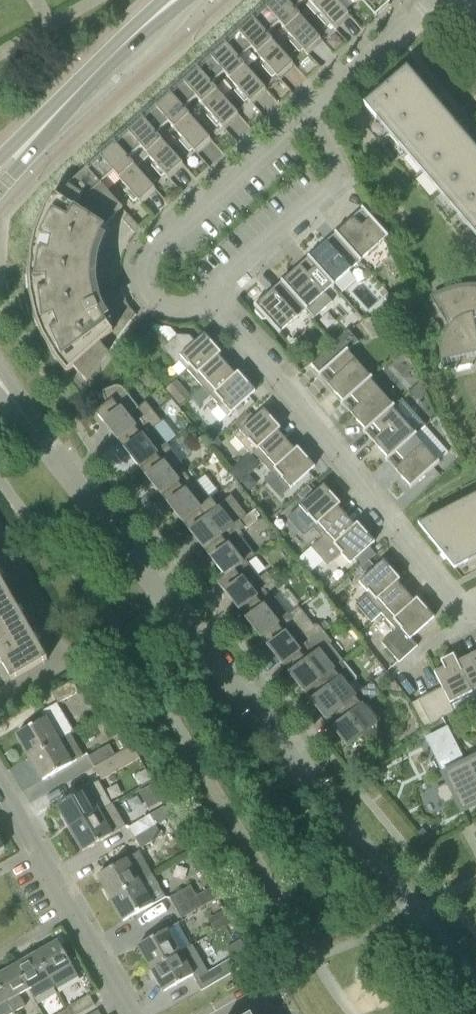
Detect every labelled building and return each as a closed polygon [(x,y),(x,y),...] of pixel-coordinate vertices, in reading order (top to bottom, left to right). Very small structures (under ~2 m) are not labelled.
[(321,38),(295,10),(305,1),(304,0),(275,0),(260,13),(274,29),(280,23),(294,38),(291,41),(301,52),(304,49),(306,52),(321,38)] [(349,14),(338,2),(340,0),(309,0),(321,13),(318,16),(328,27),(331,24),(334,27),(349,14)] [(387,0),(360,0),(376,18),(391,4),(387,0)] [(279,77),(294,63),(268,34),(274,29),(260,13),(254,19),(253,19),(252,20),(253,21),(250,24),(249,23),(232,39),(246,54),(252,48),(266,63),(263,66),(273,77),(276,74),(279,77)] [(251,102),(266,88),(240,59),(246,54),(232,39),(226,44),(226,43),(225,44),(226,46),(223,48),(222,47),(202,66),(216,81),(225,73),(238,88),(235,91),(245,102),(248,99),(251,102)] [(223,127),(238,113),(212,84),(216,81),(202,66),(198,69),(198,68),(197,69),(198,71),(195,73),(194,72),(174,91),(188,106),(197,98),(211,113),(208,116),(218,127),(221,124),(223,127)] [(432,97),(418,80),(412,85),(401,73),(365,104),(377,119),(381,116),(475,226),(475,149),(432,97)] [(196,151),(211,138),(185,109),(188,106),(174,91),(171,94),(170,93),(169,94),(171,95),(167,98),(167,97),(150,112),(164,128),(170,123),(183,138),(180,140),(190,152),(193,149),(196,151)] [(168,176),(183,163),(157,134),(164,128),(150,112),(143,119),(143,118),(142,119),(143,120),(140,123),(139,122),(120,140),(134,155),(142,147),(156,162),(152,165),(162,176),(166,173),(168,176)] [(141,201),(156,188),(129,159),(134,155),(120,140),(115,143),(114,144),(115,145),(112,148),(111,147),(91,165),(105,181),(114,172),(128,187),(125,190),(135,201),(138,198),(141,201)] [(132,320),(131,319),(127,311),(120,300),(117,294),(95,301),(92,286),(91,278),(92,261),(94,253),(100,237),(105,229),(110,221),(116,214),(123,208),(102,183),(105,181),(91,165),(87,168),(67,187),(68,189),(61,199),(54,195),(45,209),(35,235),(32,250),(30,279),(31,294),(37,322),(43,336),(57,361),(68,373),(74,368),(87,382),(133,321),(132,320)] [(337,231),(363,260),(389,236),(363,208),(337,231)] [(123,220),(135,233),(141,228),(129,215),(123,220)] [(337,231),(313,253),(338,282),(363,260),(337,231)] [(313,253),(287,276),(312,306),(338,282),(313,253)] [(312,306),(287,276),(254,305),(258,309),(255,311),(264,321),(266,318),(280,334),(312,306)] [(472,286),(459,287),(446,291),(433,297),(434,299),(435,298),(451,325),(448,329),(445,333),(442,340),(441,343),(441,347),(441,351),(441,354),(441,358),(442,362),(444,362),(443,359),(475,352),(475,286),(472,286)] [(374,327),(387,325),(384,316),(372,319),(374,327)] [(309,364),(319,375),(348,349),(348,350),(358,342),(348,330),(309,364)] [(204,388),(228,365),(219,355),(222,353),(217,348),(218,348),(205,334),(181,356),(190,366),(188,370),(204,388)] [(348,350),(348,349),(319,375),(343,402),(372,379),(373,378),(348,350)] [(228,365),(204,388),(218,404),(222,402),(232,413),(256,391),(244,377),(243,377),(239,372),(236,374),(228,365)] [(372,379),(343,402),(341,403),(365,430),(394,407),(396,406),(372,379)] [(146,403),(140,408),(125,390),(124,388),(121,386),(119,386),(115,386),(102,391),(107,404),(97,412),(119,441),(154,413),(146,403)] [(180,403),(187,398),(180,388),(172,394),(180,403)] [(394,407),(365,430),(364,432),(388,458),(416,436),(418,434),(394,407)] [(262,462),(287,440),(279,431),(282,429),(277,424),(277,423),(265,409),(240,431),(250,441),(248,445),(262,462)] [(141,469),(170,446),(154,427),(160,422),(154,413),(119,441),(141,469)] [(416,436),(388,458),(386,460),(412,488),(440,463),(416,436)] [(287,440),(262,462),(278,479),(282,478),(291,488),(316,466),(303,452),(298,447),(296,450),(287,440)] [(162,495),(187,474),(180,465),(183,463),(170,446),(141,469),(162,495)] [(183,521),(212,499),(198,481),(194,484),(187,474),(162,495),(183,521)] [(313,527),(322,537),(347,516),(339,506),(341,504),(337,499),(325,485),(288,517),(304,535),(313,527)] [(243,527),(240,522),(247,516),(230,495),(217,505),(212,499),(183,521),(207,551),(243,527)] [(446,516),(444,511),(419,523),(455,569),(475,558),(475,501),(446,516)] [(355,525),(347,516),(322,537),(311,547),(327,565),(338,555),(342,553),(351,563),(376,542),(363,528),(358,523),(355,525)] [(226,576),(248,561),(255,554),(241,536),(242,535),(239,531),(243,527),(207,551),(226,576)] [(383,614),(408,592),(398,582),(401,580),(396,574),(397,574),(384,560),(360,582),(369,592),(355,604),(372,623),(382,613),(383,614)] [(241,611),(267,592),(258,581),(261,578),(248,561),(226,576),(218,582),(241,611)] [(10,594),(0,576),(0,659),(12,680),(48,660),(10,594)] [(298,608),(290,614),(276,596),(273,599),(267,592),(241,611),(265,641),(301,612),(298,608)] [(383,614),(397,630),(383,643),(399,661),(416,645),(411,639),(435,617),(423,603),(422,603),(418,598),(415,601),(408,592),(383,614)] [(265,641),(285,667),(325,634),(318,625),(312,625),(301,612),(265,641)] [(305,692),(333,669),(343,662),(328,644),(331,641),(325,634),(285,667),(305,692)] [(443,687),(451,703),(472,692),(473,694),(475,692),(475,668),(470,656),(458,662),(454,654),(441,661),(445,667),(435,672),(443,687)] [(326,719),(352,699),(345,690),(348,687),(333,669),(305,692),(326,719)] [(373,682),(352,699),(326,719),(348,747),(359,738),(370,746),(379,734),(379,732),(379,729),(379,727),(377,725),(363,706),(381,693),(378,689),(393,678),(387,671),(373,682)] [(73,681),(52,693),(59,704),(79,692),(73,681)] [(443,687),(431,693),(443,718),(456,712),(451,703),(443,687)] [(443,718),(431,693),(419,699),(431,724),(443,718)] [(31,757),(71,734),(74,732),(57,703),(41,712),(45,718),(17,734),(31,757)] [(44,780),(73,763),(73,762),(83,756),(71,734),(31,757),(44,780)] [(89,756),(96,768),(117,756),(110,744),(89,756)] [(96,768),(101,778),(122,765),(117,756),(96,768)] [(475,779),(475,758),(467,762),(475,779)] [(475,804),(475,779),(467,762),(445,774),(450,783),(437,790),(444,803),(456,797),(464,811),(475,804)] [(71,828),(101,811),(112,804),(99,781),(58,805),(71,828)] [(85,851),(114,833),(101,811),(71,828),(85,851)] [(136,839),(158,827),(151,815),(130,827),(136,839)] [(155,841),(155,840),(163,835),(158,827),(136,839),(142,849),(155,841)] [(131,887),(154,876),(140,852),(99,875),(112,898),(131,887)] [(125,921),(155,904),(167,897),(154,876),(131,887),(112,898),(125,921)] [(170,897),(176,907),(198,895),(193,884),(170,897)] [(176,907),(182,918),(219,898),(213,887),(198,895),(176,907)] [(152,968),(182,951),(168,928),(139,945),(152,968)] [(50,977),(72,965),(59,941),(38,953),(50,977)] [(165,991),(195,974),(182,951),(152,968),(165,991)] [(29,989),(50,977),(38,953),(17,965),(29,989)] [(8,1002),(9,1001),(15,1012),(26,1005),(20,994),(29,989),(17,965),(0,975),(0,987),(8,1002)] [(8,1002),(0,987),(0,1006),(8,1002)] [(68,1009),(71,1013),(81,1013),(96,1005),(89,995),(68,1007),(68,1009)]
